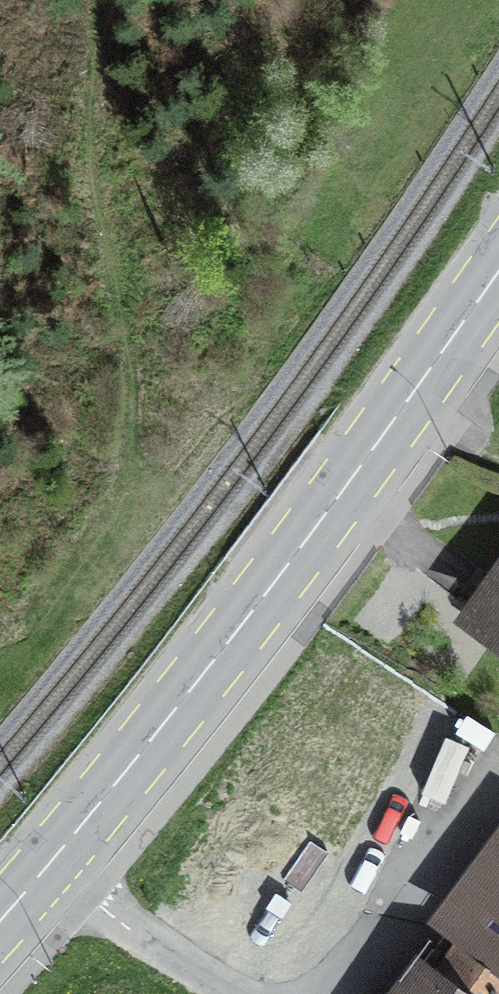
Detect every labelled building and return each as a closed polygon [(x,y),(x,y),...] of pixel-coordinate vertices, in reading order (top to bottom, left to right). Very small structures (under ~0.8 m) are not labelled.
[(498,641),(498,552),(458,614),(498,641)] [(402,993),(496,993),(498,989),(498,860),(402,993)]
